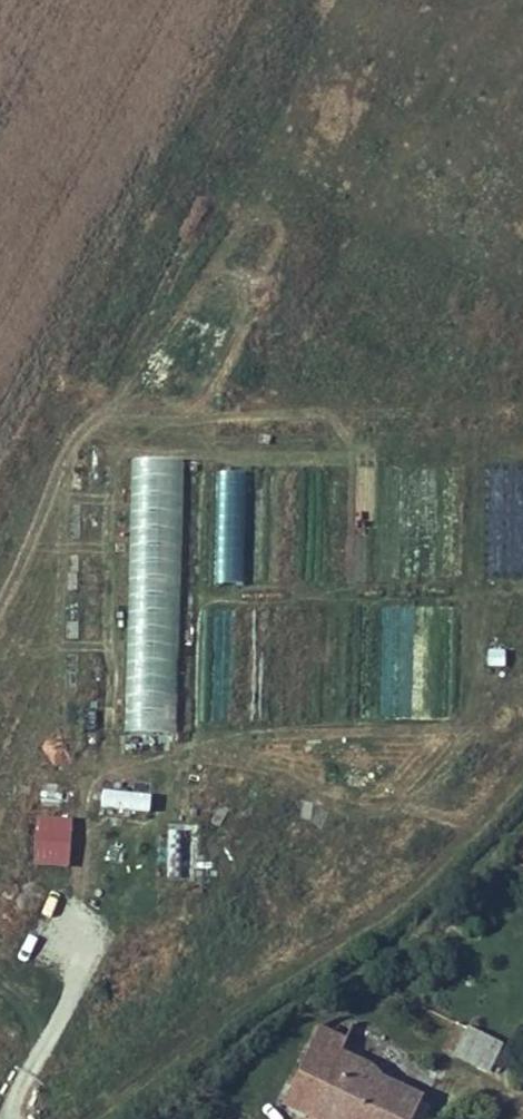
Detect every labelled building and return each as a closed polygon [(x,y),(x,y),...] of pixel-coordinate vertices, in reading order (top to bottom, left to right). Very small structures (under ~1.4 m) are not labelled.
[(454,1052),(488,1071),(502,1045),(467,1027),(454,1052)] [(291,1082),(317,1095),(307,1116),(315,1118),(412,1118),(420,1103),(367,1078),(370,1071),(339,1056),(345,1043),(317,1029),(291,1082)]
